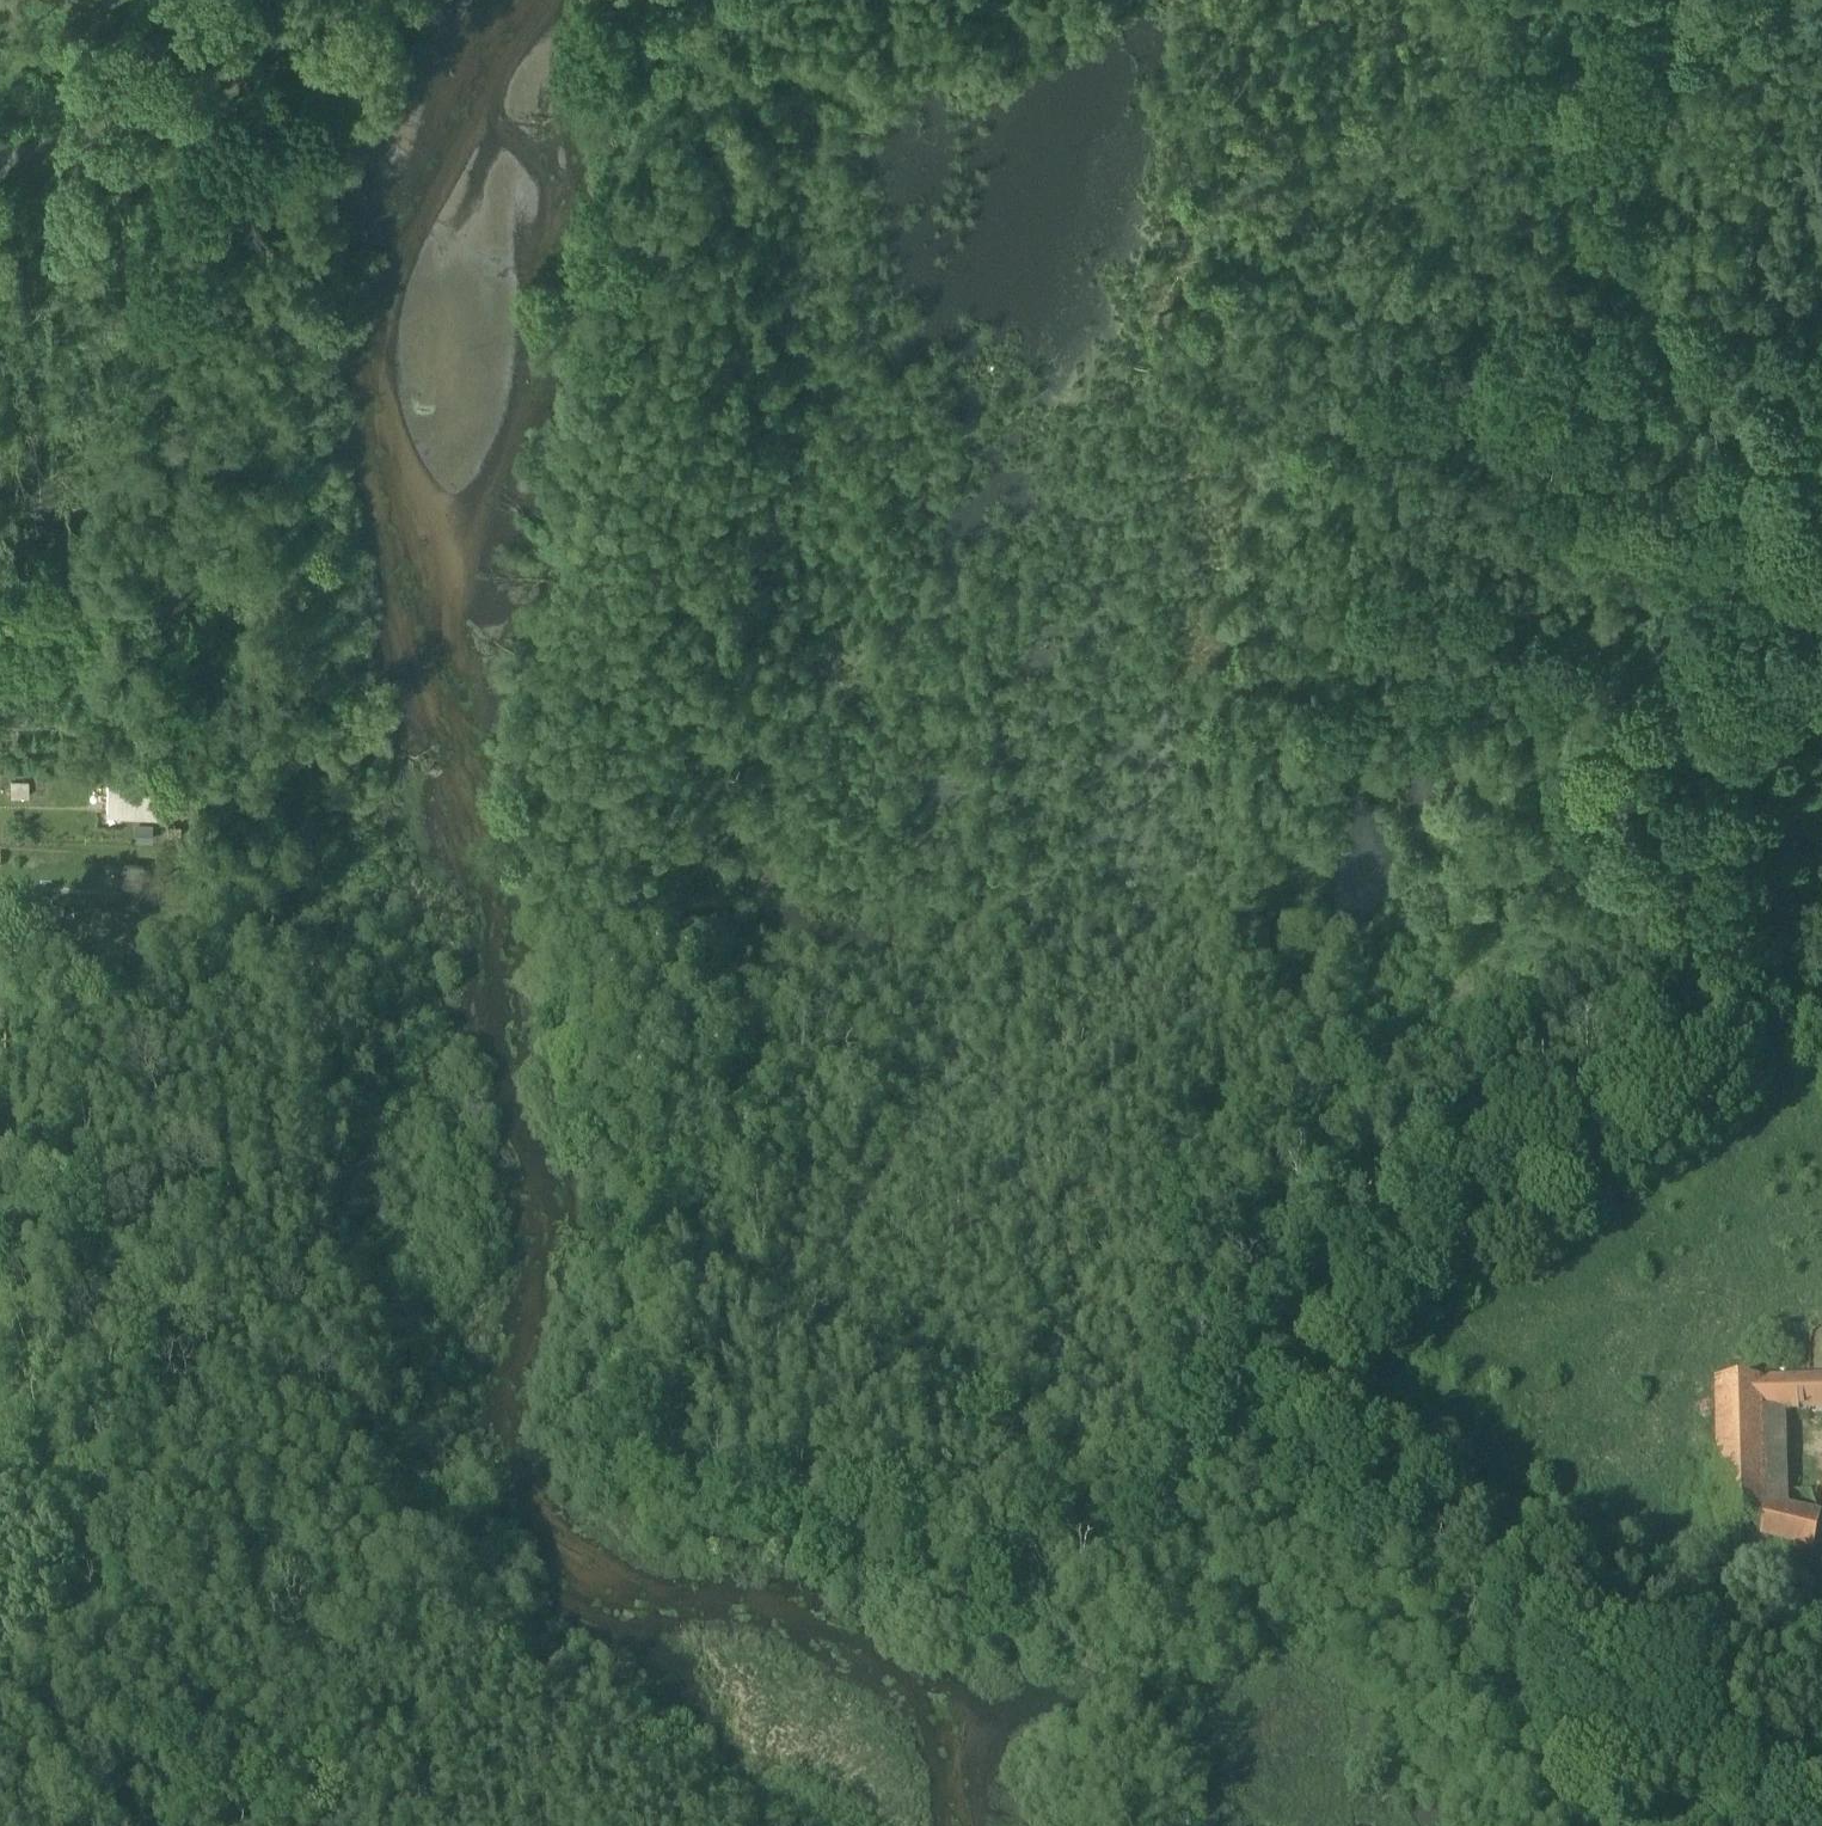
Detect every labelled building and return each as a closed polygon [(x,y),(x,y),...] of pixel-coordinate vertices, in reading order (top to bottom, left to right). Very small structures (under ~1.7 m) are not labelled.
[(10,800),(28,800),(28,779),(10,779),(10,800)] [(101,813),(153,814),(154,802),(143,802),(144,790),(102,789),(101,813)] [(1762,1418),(1781,1417),(1821,1415),(1821,1385),(1761,1388),(1762,1418)] [(1720,1532),(1763,1530),(1765,1530),(1762,1418),(1761,1388),(1715,1390),(1720,1532)] [(1784,1517),(1781,1417),(1762,1418),(1765,1530),(1763,1530),(1764,1545),(1811,1556),(1818,1522),(1804,1519),(1784,1517)]
